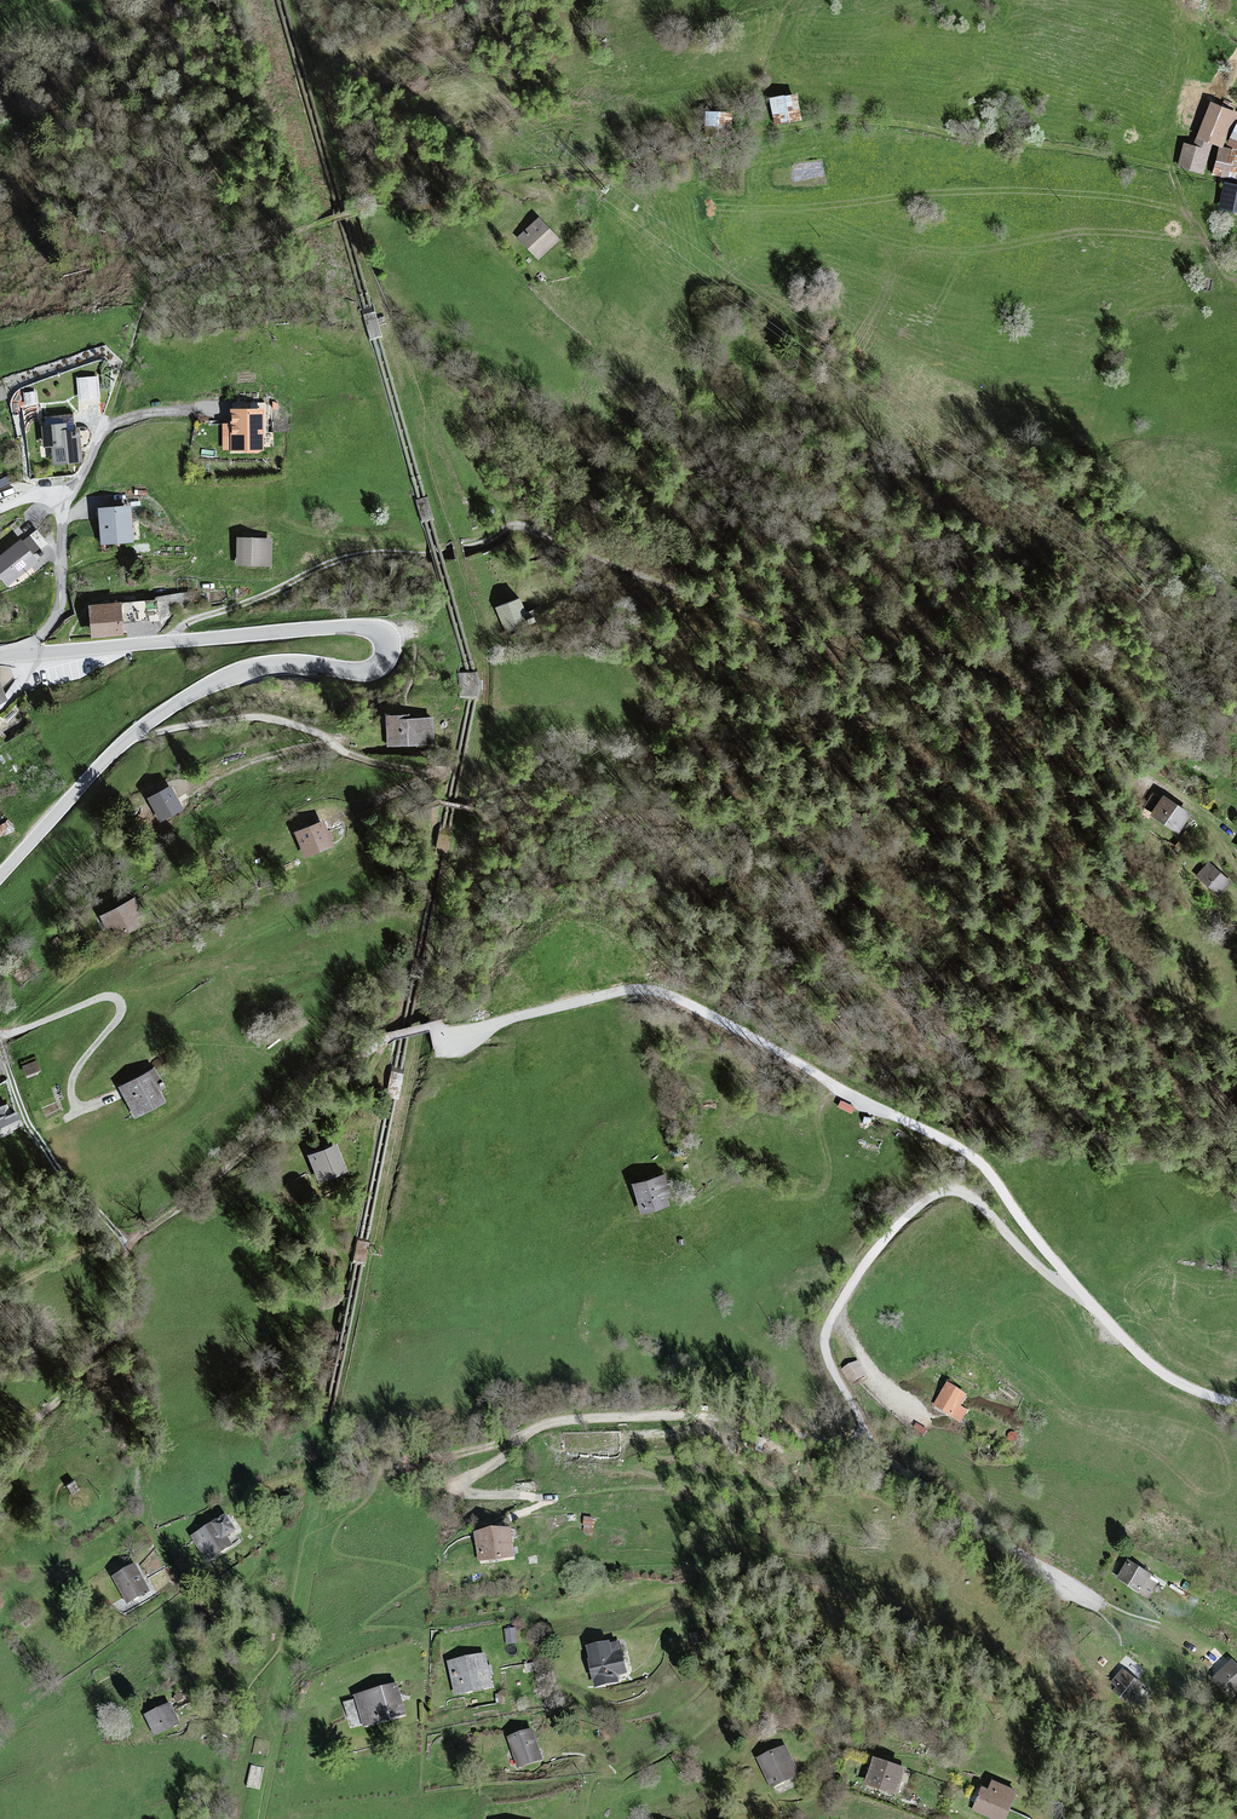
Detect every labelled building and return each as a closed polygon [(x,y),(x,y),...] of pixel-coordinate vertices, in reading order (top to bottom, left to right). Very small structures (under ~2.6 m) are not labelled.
[(797,96),(769,101),(773,127),(801,123),(797,96)] [(1184,144),(1177,169),(1202,176),(1212,145),(1224,150),(1236,116),(1236,114),(1209,104),(1194,147),(1184,144)] [(733,114),(705,114),(705,132),(733,132),(733,114)] [(1228,147),(1236,151),(1236,124),(1228,147)] [(1217,150),(1213,174),(1236,177),(1236,154),(1217,150)] [(1224,185),(1219,210),(1236,214),(1236,187),(1224,185)] [(544,223),(521,242),(539,264),(562,245),(544,223)] [(100,378),(78,379),(80,402),(101,401),(100,378)] [(37,393),(25,394),(27,406),(38,405),(37,393)] [(266,411),(232,411),(233,426),(224,426),(224,455),(266,455),(266,411)] [(69,429),(44,431),(46,454),(55,453),(57,470),(85,467),(82,435),(69,436),(69,429)] [(134,510),(102,513),(105,549),(137,547),(134,510)] [(273,540),(237,539),(236,569),(272,570),(273,540)] [(0,562),(0,579),(8,589),(40,565),(24,544),(0,562)] [(186,595),(159,601),(161,618),(171,613),(183,610),(186,595)] [(520,600),(496,610),(507,637),(531,627),(520,600)] [(156,602),(122,605),(124,624),(158,621),(156,602)] [(119,603),(87,607),(91,640),(123,637),(119,603)] [(435,720),(388,721),(389,749),(436,748),(435,720)] [(170,789),(149,801),(162,824),(184,812),(170,789)] [(1191,815),(1162,795),(1148,816),(1177,835),(1191,815)] [(325,823),(293,835),(302,861),(334,849),(325,823)] [(1231,885),(1209,863),(1196,877),(1218,898),(1231,885)] [(133,900),(100,917),(107,931),(113,928),(118,938),(145,924),(133,900)] [(35,1058),(22,1062),(27,1077),(40,1072),(35,1058)] [(399,1096),(403,1070),(391,1068),(386,1093),(399,1096)] [(150,1070),(118,1086),(134,1119),(166,1103),(150,1070)] [(23,1127),(15,1110),(10,1112),(6,1104),(0,1106),(0,1138),(23,1127)] [(335,1141),(309,1150),(321,1182),(347,1172),(335,1141)] [(668,1204),(666,1193),(670,1192),(665,1171),(631,1179),(639,1211),(668,1204)] [(860,1358),(847,1363),(852,1379),(866,1374),(860,1358)] [(968,1400),(947,1386),(933,1408),(960,1425),(968,1413),(962,1409),(968,1400)] [(227,1520),(192,1540),(205,1564),(233,1548),(228,1540),(236,1535),(227,1520)] [(511,1533),(475,1537),(479,1566),(515,1562),(511,1533)] [(1161,1584),(1129,1563),(1117,1582),(1149,1602),(1161,1584)] [(135,1569),(113,1581),(128,1607),(150,1594),(135,1569)] [(515,1632),(504,1634),(506,1648),(518,1646),(515,1632)] [(620,1644),(585,1651),(594,1693),(619,1688),(617,1681),(627,1679),(620,1644)] [(487,1658),(448,1667),(455,1700),(494,1692),(487,1658)] [(1231,1662),(1211,1682),(1232,1702),(1236,1697),(1236,1668),(1231,1662)] [(1146,1689),(1116,1665),(1102,1682),(1132,1707),(1146,1689)] [(397,1687),(355,1700),(365,1732),(407,1719),(397,1687)] [(171,1707),(146,1720),(156,1740),(181,1727),(171,1707)] [(533,1733),(508,1741),(518,1771),(543,1763),(533,1733)] [(787,1749),(757,1762),(770,1791),(800,1778),(787,1749)] [(906,1773),(874,1762),(865,1788),(896,1799),(906,1773)] [(981,1789),(971,1813),(986,1818),(1008,1818),(1018,1793),(993,1784),(990,1792),(981,1789)]
